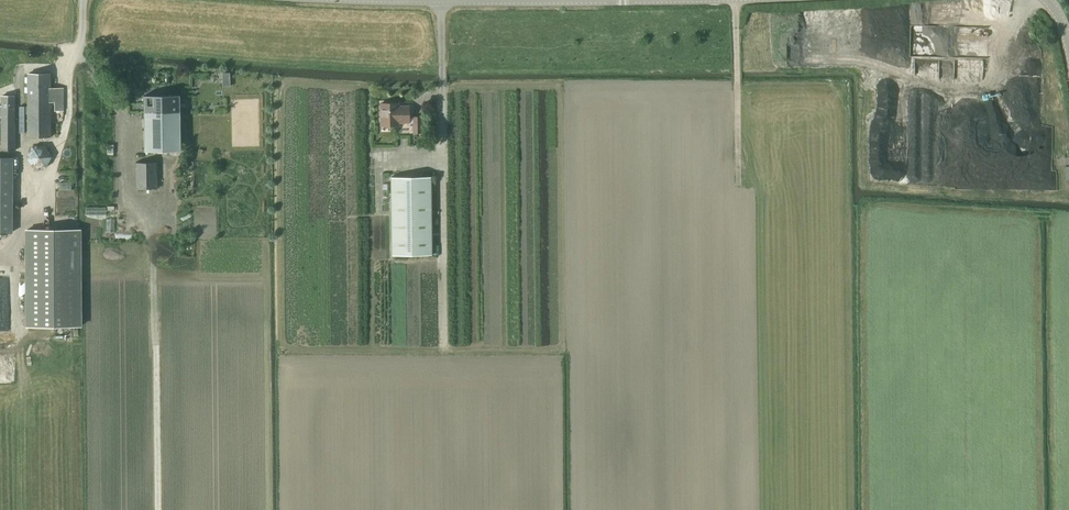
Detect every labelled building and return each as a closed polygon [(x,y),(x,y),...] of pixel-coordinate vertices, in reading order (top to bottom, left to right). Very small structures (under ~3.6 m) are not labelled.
[(27,73),(28,137),(51,137),(50,101),(55,101),(55,110),(64,110),(64,87),(50,88),(50,73),(27,73)] [(218,74),(218,85),(227,85),(227,73),(218,74)] [(180,95),(144,96),(145,151),(181,150),(180,95)] [(1,128),(2,151),(15,151),(14,96),(1,96),(1,106),(0,106),(0,128),(1,128)] [(379,100),(380,123),(398,123),(398,120),(408,120),(407,103),(397,103),(397,100),(379,100)] [(414,132),(422,132),(422,116),(414,116),(414,132)] [(45,146),(33,146),(26,157),(33,167),(45,167),(52,157),(45,146)] [(13,188),(13,157),(0,157),(0,188),(13,188)] [(136,162),(136,189),(157,188),(157,162),(136,162)] [(390,174),(392,252),(431,251),(430,173),(390,174)] [(13,228),(13,195),(0,195),(0,228),(13,228)] [(76,230),(23,230),(23,327),(76,327),(76,230)]
